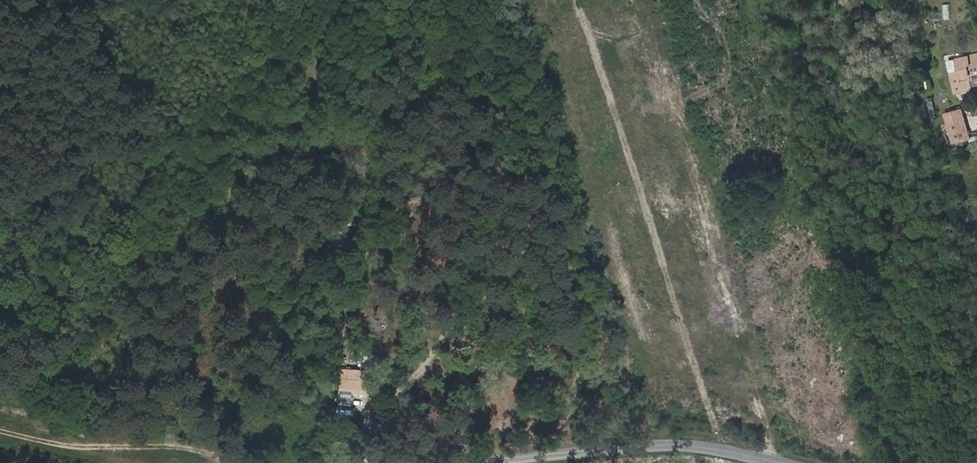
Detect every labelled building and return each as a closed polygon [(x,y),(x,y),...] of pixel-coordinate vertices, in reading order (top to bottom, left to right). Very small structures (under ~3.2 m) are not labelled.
[(965,84),(976,82),(976,55),(962,59),(962,62),(936,67),(939,79),(947,78),(951,98),(959,96),(957,86),(965,84)] [(967,94),(965,84),(957,86),(959,96),(967,94)] [(943,112),(953,143),(972,137),(962,105),(943,112)] [(336,367),(335,391),(348,391),(348,367),(336,367)] [(351,372),(350,387),(360,388),(375,388),(376,373),(351,372)] [(349,396),(360,396),(360,388),(350,387),(349,396)]
